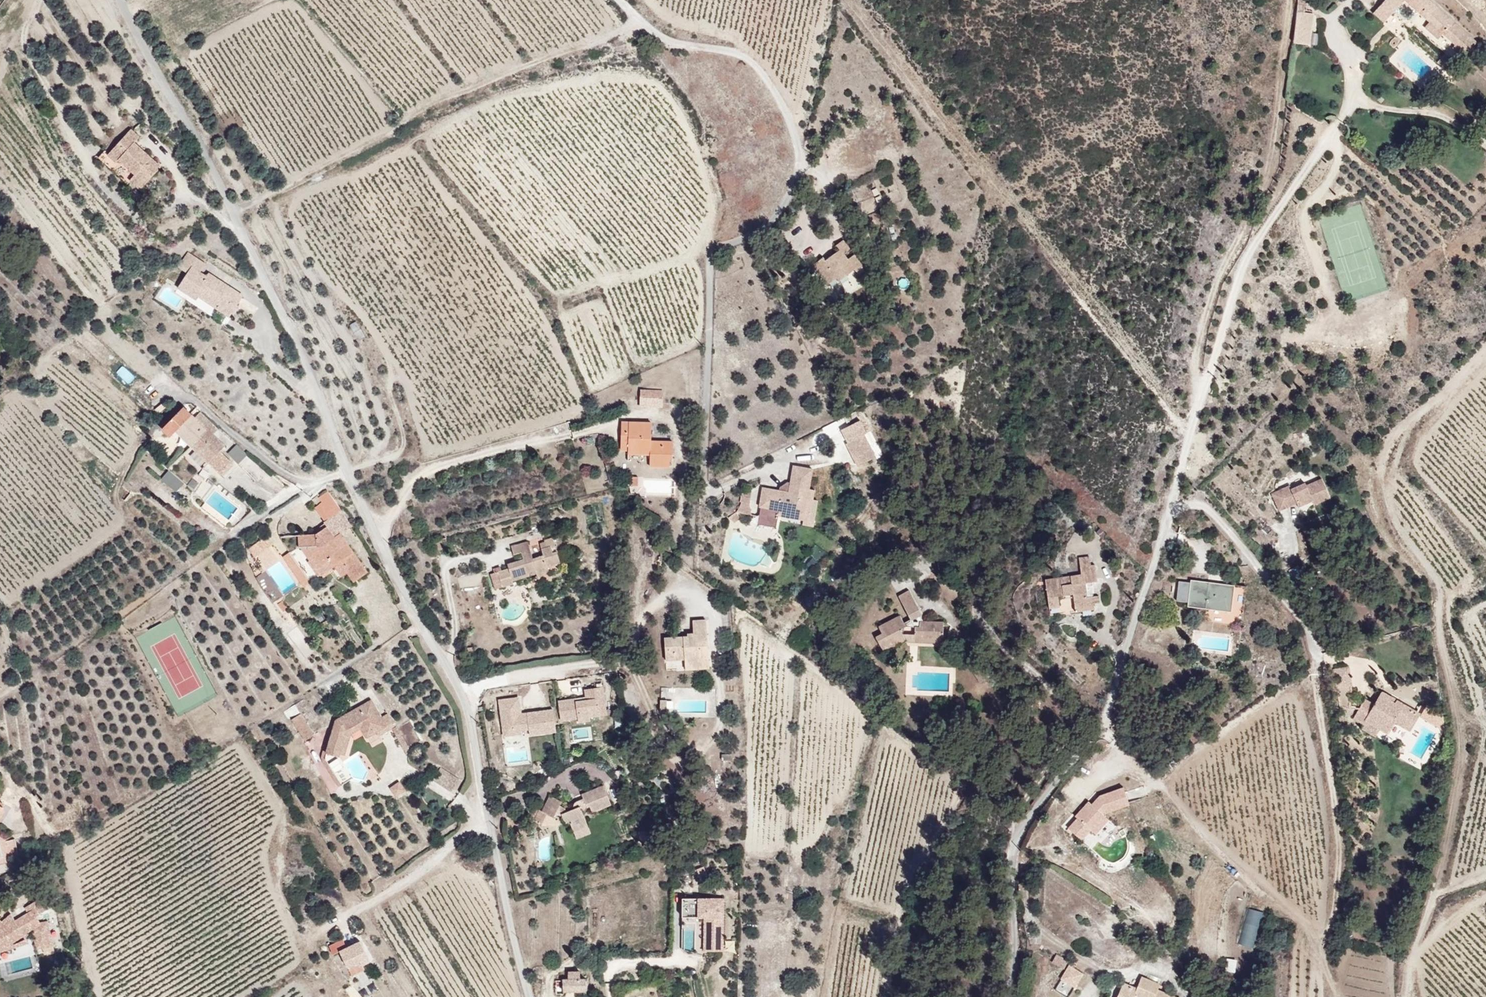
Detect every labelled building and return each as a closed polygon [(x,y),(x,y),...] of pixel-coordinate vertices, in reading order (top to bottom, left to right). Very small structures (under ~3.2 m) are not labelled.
[(1294,43),(1312,44),(1312,12),(1302,11),(1302,0),(1295,0),(1294,43)] [(1435,0),(1387,0),(1382,5),(1452,70),(1485,47),(1485,44),(1435,0)] [(137,131),(112,155),(117,172),(145,190),(165,169),(139,145),(144,138),(137,131)] [(839,290),(867,265),(847,242),(819,257),(839,290)] [(196,260),(179,288),(237,322),(250,296),(196,260)] [(130,385),(137,378),(125,366),(118,373),(130,385)] [(639,388),(640,406),(663,406),(663,388),(639,388)] [(187,405),(167,425),(219,478),(236,461),(187,405)] [(652,419),(623,420),(617,454),(650,462),(650,470),(673,472),(676,443),(653,434),(652,419)] [(864,432),(844,443),(855,465),(875,455),(864,432)] [(260,484),(253,493),(266,504),(281,486),(252,461),(244,471),(260,484)] [(789,489),(763,484),(755,518),(818,526),(819,470),(796,464),(789,489)] [(175,491),(183,483),(169,469),(161,477),(175,491)] [(628,483),(638,484),(638,476),(629,475),(628,483)] [(187,485),(194,490),(200,481),(193,476),(187,485)] [(1323,476),(1263,493),(1275,511),(1331,495),(1323,476)] [(315,505),(323,520),(340,511),(328,489),(318,494),(322,501),(315,505)] [(321,531),(301,532),(329,571),(341,565),(354,584),(373,575),(343,534),(352,528),(341,515),(321,531)] [(272,602),(295,587),(263,537),(248,546),(264,571),(255,577),(272,602)] [(292,550),(283,554),(300,587),(308,583),(292,550)] [(1102,552),(1037,571),(1044,608),(1104,606),(1102,552)] [(508,566),(517,587),(560,575),(555,553),(508,566)] [(1246,622),(1248,583),(1178,574),(1176,614),(1246,622)] [(951,623),(910,587),(875,642),(886,652),(942,649),(951,623)] [(713,670),(707,616),(664,624),(667,672),(713,670)] [(1437,713),(1370,682),(1341,732),(1411,775),(1437,713)] [(560,721),(607,716),(604,685),(583,687),(584,695),(557,698),(560,721)] [(673,711),(673,698),(670,698),(670,687),(660,687),(661,711),(673,711)] [(498,698),(501,734),(530,732),(530,734),(557,732),(555,707),(522,710),(521,696),(498,698)] [(374,748),(396,734),(377,697),(337,718),(326,759),(343,764),(359,742),(374,748)] [(292,717),(304,741),(314,735),(302,712),(292,717)] [(401,780),(390,784),(394,796),(405,791),(401,780)] [(605,783),(583,792),(589,817),(613,810),(605,783)] [(1102,792),(1074,824),(1093,842),(1114,819),(1111,809),(1133,802),(1127,784),(1102,792)] [(607,789),(615,807),(622,804),(615,786),(607,789)] [(563,803),(549,795),(535,818),(551,827),(563,803)] [(579,808),(560,818),(570,843),(592,833),(579,808)] [(725,950),(725,895),(682,896),(683,950),(702,950),(725,950)] [(15,947),(14,940),(20,939),(31,931),(37,955),(56,950),(55,949),(52,932),(39,913),(49,906),(43,897),(35,899),(24,906),(26,912),(15,919),(11,913),(1,919),(0,918),(0,950),(15,947)] [(1248,907),(1239,943),(1254,947),(1263,911),(1248,907)] [(361,942),(333,948),(354,975),(372,961),(361,942)] [(1063,969),(1068,961),(1055,954),(1050,962),(1063,969)] [(1235,971),(1236,958),(1225,958),(1225,971),(1235,971)] [(1053,988),(1066,996),(1069,996),(1084,973),(1069,964),(1053,988)] [(563,980),(564,992),(586,990),(586,978),(563,980)] [(1122,996),(1175,996),(1130,981),(1122,996)]
